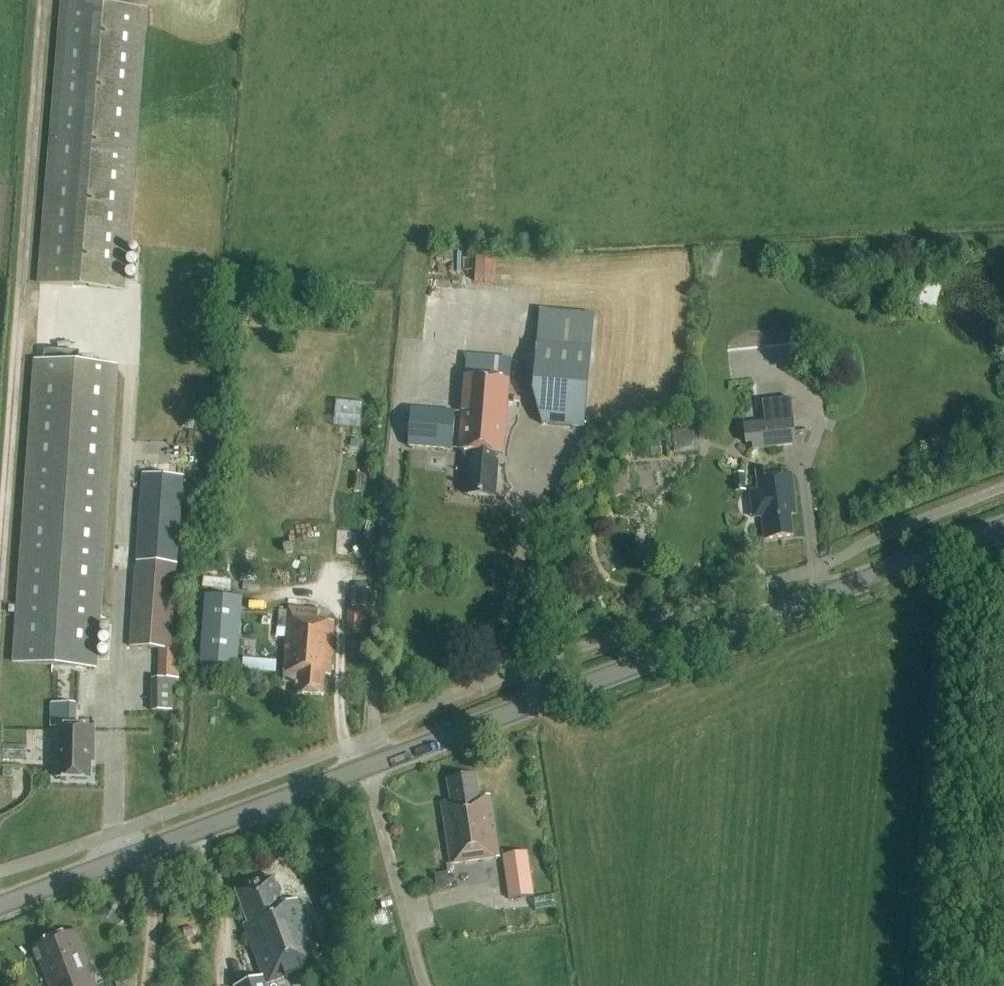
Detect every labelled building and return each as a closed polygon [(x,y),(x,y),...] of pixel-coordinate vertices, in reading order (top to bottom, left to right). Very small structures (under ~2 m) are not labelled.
[(60,3),(39,285),(122,291),(143,9),(119,8),(119,0),(90,0),(91,6),(60,3)] [(595,316),(544,312),(543,321),(594,326),(595,316)] [(544,425),(584,429),(591,348),(537,343),(532,391),(544,425)] [(469,462),(466,495),(495,498),(498,464),(489,464),(490,454),(503,455),(511,360),(467,357),(459,451),(478,453),(477,463),(469,462)] [(116,373),(34,367),(14,666),(94,671),(116,373)] [(763,422),(788,419),(786,399),(761,402),(763,422)] [(333,428),(360,431),(363,405),(336,403),(333,428)] [(408,447),(452,451),(455,413),(411,410),(408,447)] [(796,446),(793,419),(788,419),(763,422),(742,425),(745,445),(751,444),(752,451),(796,446)] [(674,433),(675,456),(700,455),(699,432),(674,433)] [(756,472),(756,479),(758,491),(750,492),(753,519),(761,518),(764,540),(794,537),(791,515),(797,515),(792,475),(770,477),(770,471),(756,472)] [(180,652),(170,652),(183,477),(143,474),(130,649),(160,650),(159,681),(153,681),(152,713),(172,713),(173,682),(179,682),(180,652)] [(735,493),(746,492),(744,474),(732,475),(735,493)] [(318,611),(288,608),(284,673),(299,674),(297,695),(323,696),(325,676),(330,677),(335,622),(318,621),(318,611)] [(347,635),(362,636),(363,612),(348,612),(347,635)] [(202,620),(202,634),(222,634),(222,620),(202,620)] [(202,634),(197,634),(197,651),(200,651),(220,651),(224,651),(224,634),(222,634),(202,634)] [(220,651),(200,651),(200,666),(220,666),(220,651)] [(265,662),(224,658),(223,670),(263,674),(265,662)] [(56,779),(91,779),(91,751),(94,751),(94,729),(57,728),(56,779)] [(499,857),(489,796),(479,798),(476,776),(447,781),(451,803),(441,804),(450,864),(499,857)] [(528,888),(524,855),(502,857),(506,891),(528,888)] [(273,878),(236,892),(247,924),(243,926),(262,977),(238,985),(266,985),(322,965),(298,901),(283,906),(273,878)] [(91,974),(92,973),(76,930),(33,947),(48,985),(95,985),(91,974)] [(116,978),(117,985),(133,985),(132,975),(116,978)]
